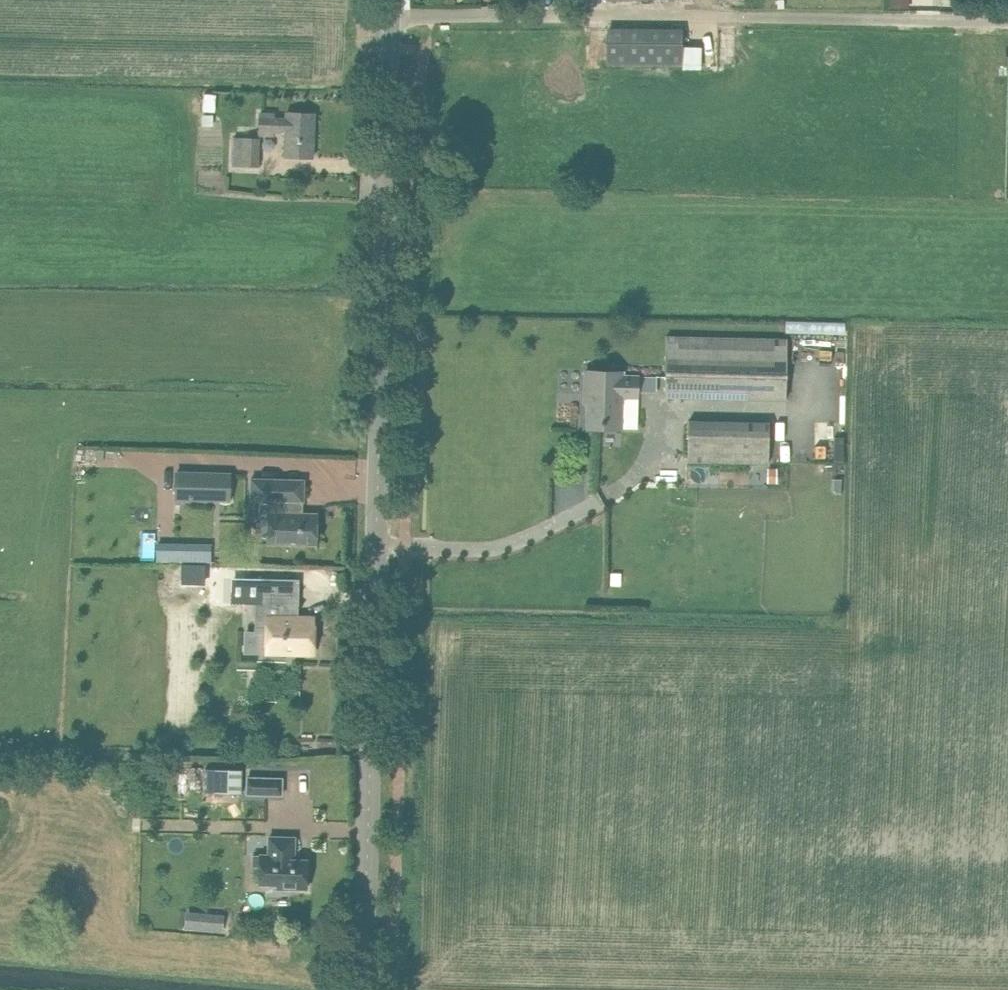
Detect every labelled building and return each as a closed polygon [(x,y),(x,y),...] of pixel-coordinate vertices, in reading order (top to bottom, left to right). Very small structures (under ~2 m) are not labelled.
[(607,32),(607,65),(682,65),(682,33),(607,32)] [(293,132),(293,157),(313,157),(314,113),(294,113),(294,118),(275,117),(275,114),(261,114),(260,136),(273,136),(273,132),(293,132)] [(260,139),(243,139),(235,139),(235,166),(260,167),(260,139)] [(788,339),(686,336),(666,336),(664,397),(786,400),(788,339)] [(623,375),(623,372),(585,371),(584,393),(587,394),(587,427),(622,428),(623,397),(637,397),(637,375),(623,375)] [(689,419),(689,460),(770,461),(771,420),(689,419)] [(815,421),(816,465),(845,465),(844,420),(815,421)] [(767,468),(767,483),(777,483),(777,468),(767,468)] [(177,473),(176,498),(231,500),(232,474),(177,473)] [(304,480),(284,479),(251,478),(250,500),(274,500),(274,512),(268,512),(267,543),(316,545),(317,513),(300,513),(300,501),(303,501),(304,480)] [(205,563),(181,563),(181,584),(205,584),(205,563)] [(231,577),(230,602),(256,603),(261,603),(262,578),(231,577)] [(299,579),(279,578),(262,578),(261,603),(256,603),(255,631),(266,631),(266,652),(313,653),(314,617),(296,617),(296,605),(299,605),(299,579)] [(214,793),(241,793),(242,769),(215,769),(214,793)] [(281,794),(282,779),(247,778),(247,794),(281,794)] [(294,837),(274,837),(269,837),(268,855),(260,855),(259,884),(288,885),(288,888),(306,889),(307,860),(294,859),(294,837)]
